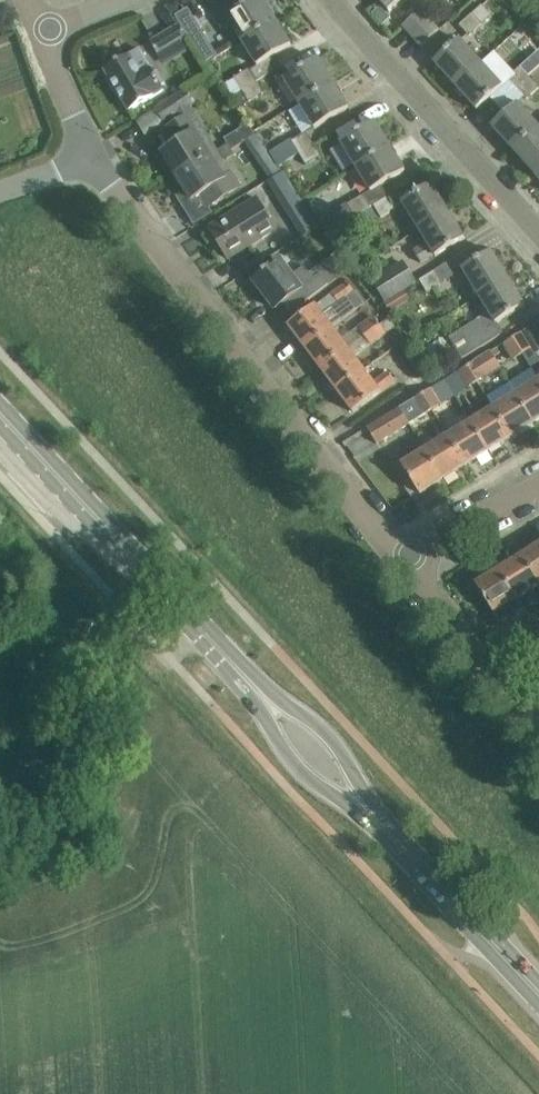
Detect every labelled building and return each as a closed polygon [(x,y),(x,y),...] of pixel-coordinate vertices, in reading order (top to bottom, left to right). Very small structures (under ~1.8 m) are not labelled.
[(243,41),(277,21),(264,0),(254,0),(235,11),(231,6),(215,16),(223,29),(231,23),(243,41)] [(403,0),(379,0),(390,12),(403,0)] [(492,14),(483,3),(460,25),(470,35),(492,14)] [(403,26),(412,37),(432,19),(422,9),(403,26)] [(432,19),(412,37),(421,47),(441,29),(432,19)] [(292,45),(277,21),(243,41),(259,66),(292,45)] [(180,24),(151,42),(159,54),(187,37),(180,24)] [(193,45),(203,62),(216,55),(205,38),(193,45)] [(435,62),(456,86),(482,63),(461,39),(435,62)] [(140,48),(105,70),(130,110),(164,90),(162,85),(165,83),(158,70),(154,72),(140,48)] [(334,83),(319,58),(285,80),(300,104),(334,83)] [(503,86),(482,63),(456,86),(478,109),(503,86)] [(508,78),(518,88),(530,77),(521,66),(508,78)] [(232,98),(243,90),(257,81),(249,69),(235,78),(224,86),(232,98)] [(530,77),(518,88),(527,98),(538,88),(538,86),(530,77)] [(257,81),(243,90),(250,102),(265,93),(257,81)] [(349,108),(334,83),(300,104),(316,129),(349,108)] [(195,104),(187,90),(157,109),(166,123),(195,104)] [(514,149),(538,126),(518,103),(493,126),(514,149)] [(171,147),(163,153),(177,176),(218,150),(213,141),(205,146),(188,117),(163,132),(171,147)] [(357,167),(391,146),(375,121),(341,142),(357,167)] [(249,123),(238,131),(245,142),(257,135),(249,123)] [(535,172),(538,168),(538,126),(514,149),(535,172)] [(233,150),(245,142),(238,131),(226,138),(233,150)] [(279,166),(300,153),(314,145),(307,132),(272,153),(279,166)] [(314,145),(300,153),(307,164),(321,156),(314,145)] [(406,171),(391,146),(357,167),(373,192),(406,171)] [(201,194),(209,206),(242,185),(233,170),(224,176),(217,165),(224,161),(218,150),(177,176),(192,200),(201,194)] [(293,184),(284,171),(267,182),(276,195),(293,184)] [(420,229),(449,211),(432,184),(413,196),(404,203),(420,229)] [(349,204),(357,217),(371,208),(364,195),(349,204)] [(389,196),(371,208),(357,217),(327,234),(333,244),(396,207),(389,196)] [(210,228),(229,259),(277,228),(258,197),(210,228)] [(309,210),(293,221),(303,236),(319,225),(309,210)] [(465,238),(449,211),(420,229),(428,242),(415,250),(423,263),(436,255),(436,256),(465,238)] [(509,278),(492,251),(463,269),(480,296),(509,278)] [(350,269),(340,256),(318,271),(328,285),(350,269)] [(283,260),(273,268),(255,281),(277,309),(294,296),(305,288),(304,287),(315,279),(306,266),(296,275),(283,260)] [(385,300),(405,288),(415,282),(403,263),(374,282),(385,300)] [(434,272),(420,280),(428,293),(442,284),(434,272)] [(450,337),(463,358),(505,333),(498,322),(526,305),(509,278),(480,296),(480,297),(473,301),(482,318),(450,337)] [(356,291),(348,282),(333,294),(340,304),(356,291)] [(412,299),(405,288),(385,300),(392,312),(412,299)] [(305,347),(332,327),(317,305),(289,326),(305,347)] [(359,328),(365,336),(381,324),(375,316),(359,328)] [(513,338),(523,354),(533,348),(537,355),(538,353),(538,322),(537,324),(513,338)] [(381,324),(365,336),(372,346),(388,333),(382,325),(381,324)] [(305,347),(321,369),(348,349),(343,341),(332,327),(305,347)] [(515,359),(523,354),(513,338),(504,344),(515,359)] [(348,349),(321,369),(338,391),(364,371),(356,359),(348,349)] [(492,351),(467,366),(478,383),(503,368),(492,351)] [(457,372),(468,389),(478,383),(467,366),(457,372)] [(538,420),(538,380),(532,369),(510,383),(517,394),(516,394),(534,423),(538,420)] [(364,371),(338,391),(354,412),(396,381),(389,372),(374,384),(364,371)] [(422,394),(432,410),(442,404),(432,388),(422,394)] [(423,416),(432,410),(422,394),(414,399),(423,416)] [(516,394),(493,408),(511,437),(534,423),(516,394)] [(368,428),(378,444),(397,432),(410,424),(400,408),(368,428)] [(493,408),(471,422),(489,451),(511,437),(493,408)] [(466,465),(489,451),(471,422),(448,436),(466,465)] [(448,436),(426,450),(444,479),(466,465),(448,436)] [(420,493),(444,479),(426,450),(421,452),(403,464),(420,493)] [(523,556),(538,582),(538,545),(523,556)] [(500,569),(518,599),(538,586),(538,582),(523,556),(500,569)] [(508,605),(518,599),(500,569),(477,584),(500,622),(513,614),(508,605)] [(532,620),(509,634),(519,650),(538,637),(538,632),(532,620)]
